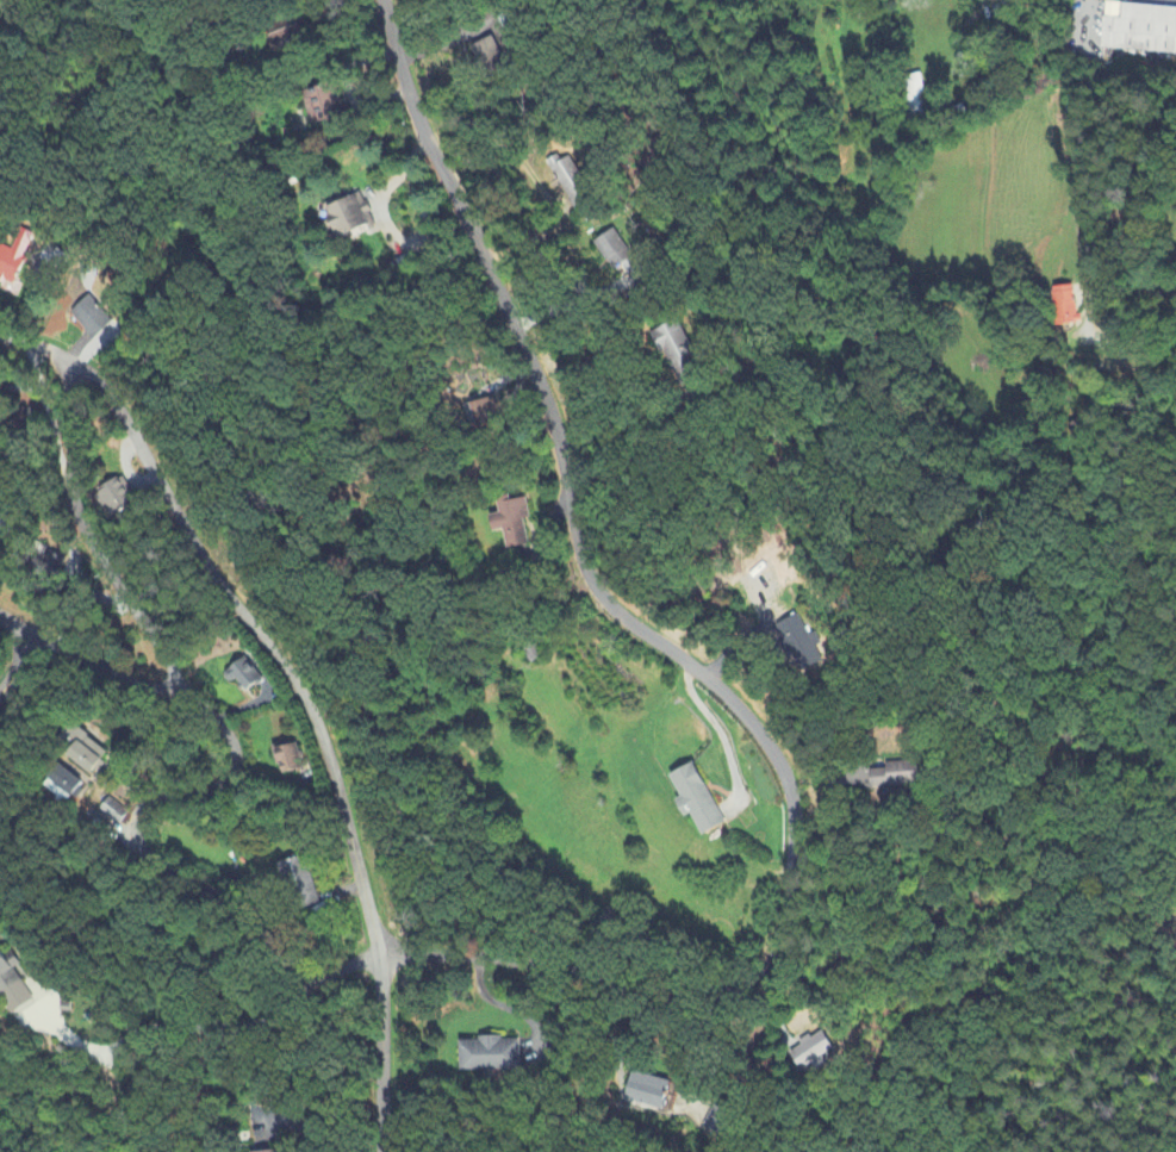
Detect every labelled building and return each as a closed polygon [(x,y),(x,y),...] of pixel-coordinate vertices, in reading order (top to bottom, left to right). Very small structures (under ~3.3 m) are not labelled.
[(997,21),(995,4),(1009,2),(1012,19),(997,21)] [(1127,5),(1175,8),(1175,52),(1105,48),(1107,18),(1126,19),(1127,5)] [(267,30),(274,49),(303,39),(296,19),(267,30)] [(484,76),(505,65),(491,38),(470,48),(484,76)] [(902,77),(920,74),(928,126),(910,129),(902,77)] [(308,126),(342,118),(334,85),(300,93),(308,126)] [(569,158),(560,163),(557,157),(547,162),(570,206),(589,196),(569,158)] [(372,224),(358,194),(322,210),(336,240),(372,224)] [(610,272),(631,258),(612,231),(592,245),(610,272)] [(9,276),(23,280),(33,238),(18,235),(9,276)] [(1080,326),(1078,288),(1053,288),(1054,327),(1080,326)] [(118,324),(93,298),(74,316),(99,342),(118,324)] [(699,364),(674,321),(648,336),(673,379),(699,364)] [(471,425),(497,420),(493,399),(467,405),(471,425)] [(145,508),(131,480),(111,490),(124,518),(145,508)] [(522,500),(507,503),(506,498),(495,500),(497,516),(486,518),(489,533),(500,531),(504,550),(525,546),(520,522),(526,521),(522,500)] [(809,636),(797,615),(771,629),(797,676),(822,662),(815,649),(822,645),(815,633),(809,636)] [(230,683),(235,680),(245,695),(263,683),(245,658),(223,674),(230,683)] [(109,758),(74,725),(56,745),(91,777),(109,758)] [(279,776),(304,769),(296,744),(272,751),(279,776)] [(718,827),(693,763),(664,775),(674,801),(671,802),(677,818),(687,814),(695,836),(718,827)] [(918,788),(918,764),(886,764),(886,771),(870,772),(870,789),(918,788)] [(46,788),(67,805),(83,784),(62,768),(46,788)] [(99,811),(120,825),(129,812),(107,798),(99,811)] [(320,907),(309,858),(282,864),(292,913),(320,907)] [(17,971),(24,966),(16,953),(7,958),(0,947),(0,1000),(2,998),(13,1015),(36,1001),(17,971)] [(801,1044),(803,1047),(791,1054),(804,1076),(836,1058),(822,1033),(801,1044)] [(458,1073),(521,1072),(520,1041),(457,1042),(458,1073)] [(660,1112),(668,1083),(631,1073),(623,1102),(660,1112)]
